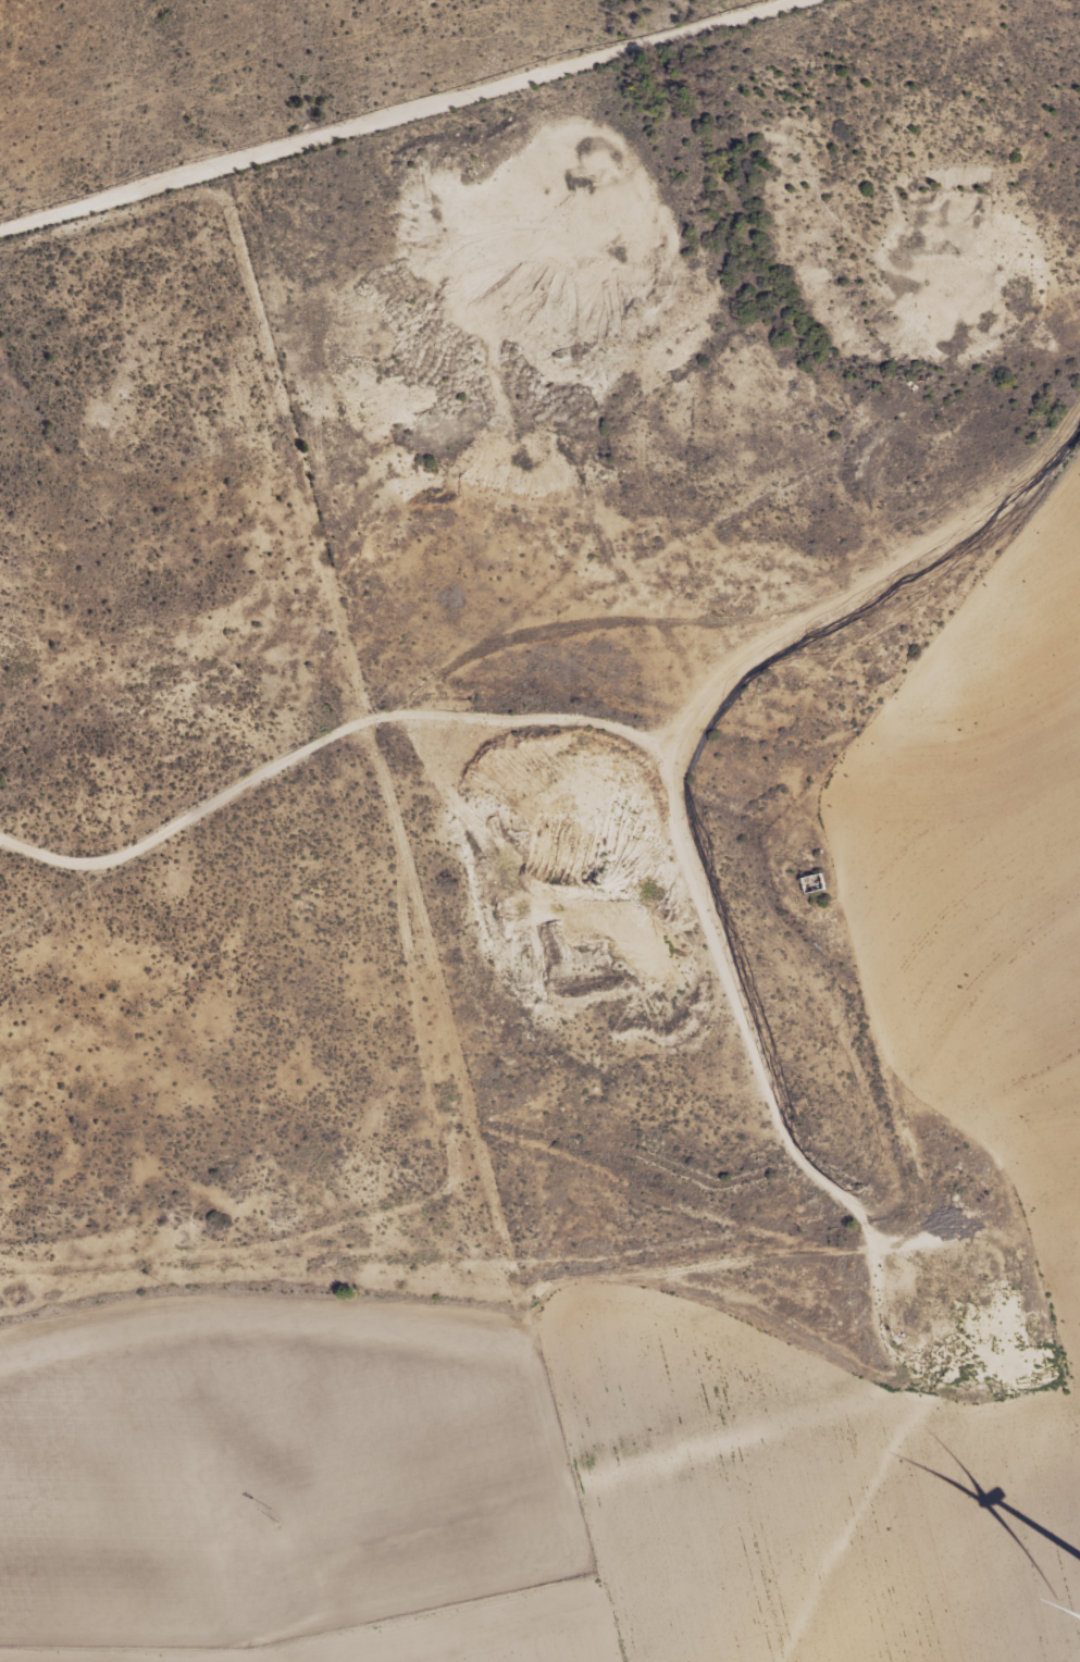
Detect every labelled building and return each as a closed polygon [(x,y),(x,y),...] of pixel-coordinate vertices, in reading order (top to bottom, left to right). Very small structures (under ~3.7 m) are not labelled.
[(825,888),(821,871),(802,877),(806,893),(825,888)]
